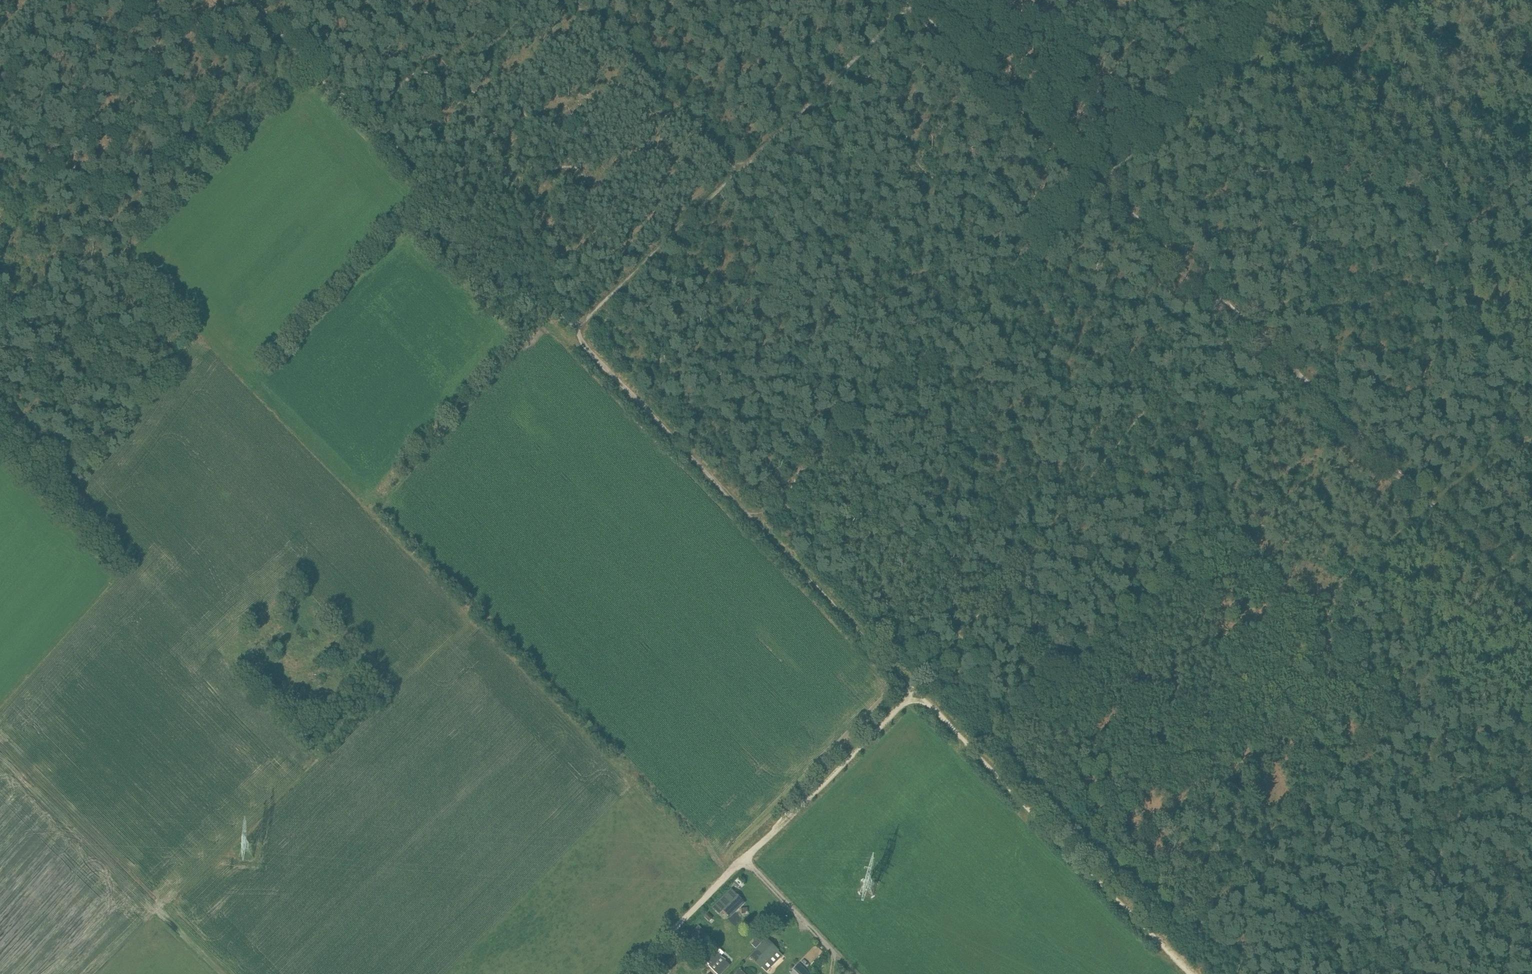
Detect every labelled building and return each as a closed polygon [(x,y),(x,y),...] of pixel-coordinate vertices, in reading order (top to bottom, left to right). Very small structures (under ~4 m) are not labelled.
[(739,880),(735,884),(740,889),(744,885),(739,880)] [(737,911),(746,903),(733,890),(715,908),(721,914),(730,904),(737,911)] [(768,939),(751,957),(761,967),(762,966),(766,970),(768,970),(773,965),(782,956),(777,951),(778,950),(768,939)] [(725,961),(722,964),(718,960),(720,957),(716,953),(707,962),(710,964),(709,965),(718,973),(720,973),(727,967),(726,966),(728,964),(725,961)] [(794,969),(799,973),(811,973),(800,963),(794,969)]
